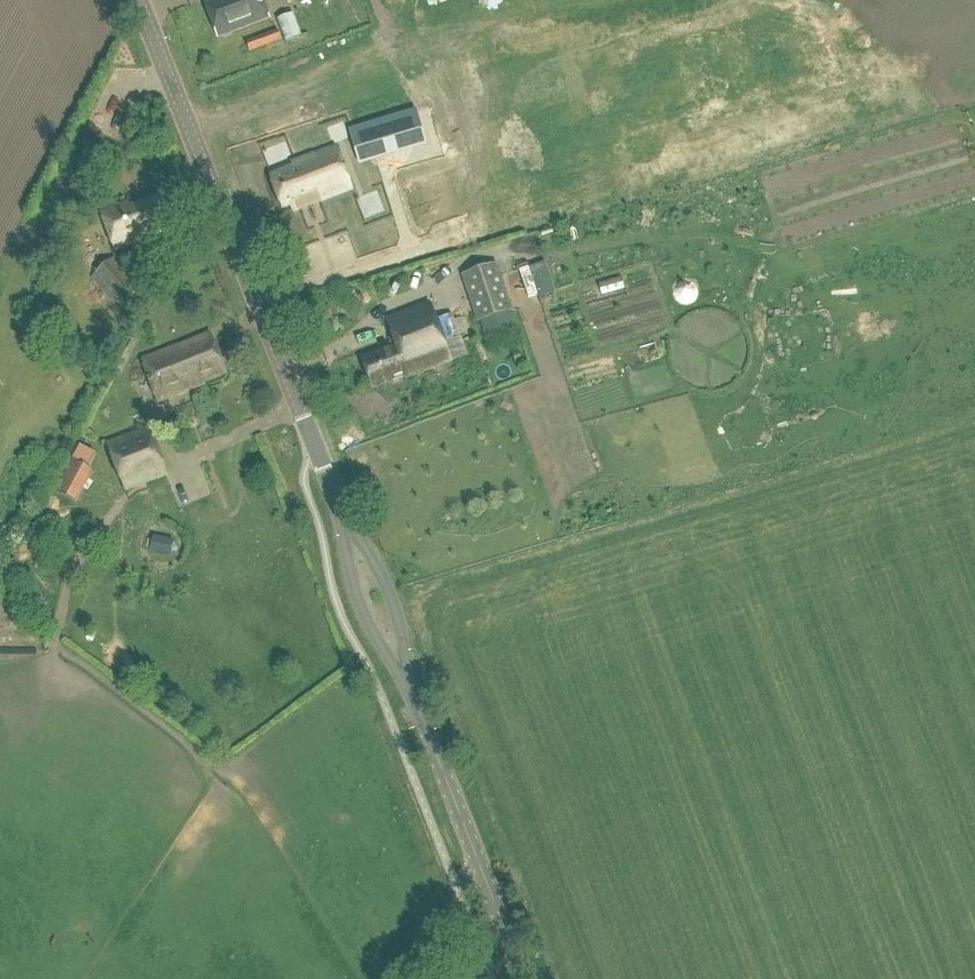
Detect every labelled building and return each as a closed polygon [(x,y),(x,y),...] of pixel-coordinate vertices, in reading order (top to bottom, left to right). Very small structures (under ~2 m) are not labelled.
[(263,0),(219,0),(205,5),(218,38),(270,19),(263,0)] [(311,30),(304,10),(277,20),(285,43),(302,37),(300,34),(311,30)] [(281,41),(278,31),(246,43),(249,52),(281,41)] [(423,142),(414,114),(350,132),(359,166),(407,151),(405,147),(423,142)] [(353,188),(336,147),(314,155),(291,163),(293,167),(271,175),(284,208),(290,206),(292,211),(353,188)] [(423,191),(417,175),(358,194),(363,210),(423,191)] [(420,179),(424,192),(365,211),(376,246),(434,227),(430,217),(446,212),(434,175),(420,179)] [(172,233),(159,200),(130,211),(128,206),(101,217),(115,255),(172,233)] [(144,287),(116,256),(90,279),(118,310),(144,287)] [(513,311),(497,264),(462,276),(477,323),(513,311)] [(436,321),(430,304),(386,320),(396,347),(362,359),(373,388),(407,375),(408,377),(466,355),(451,315),(436,321)] [(226,372),(212,338),(177,353),(175,348),(142,361),(158,401),(204,383),(203,381),(226,372)] [(168,476),(149,426),(106,442),(125,493),(168,476)] [(76,461),(60,492),(81,503),(97,472),(76,461)]
